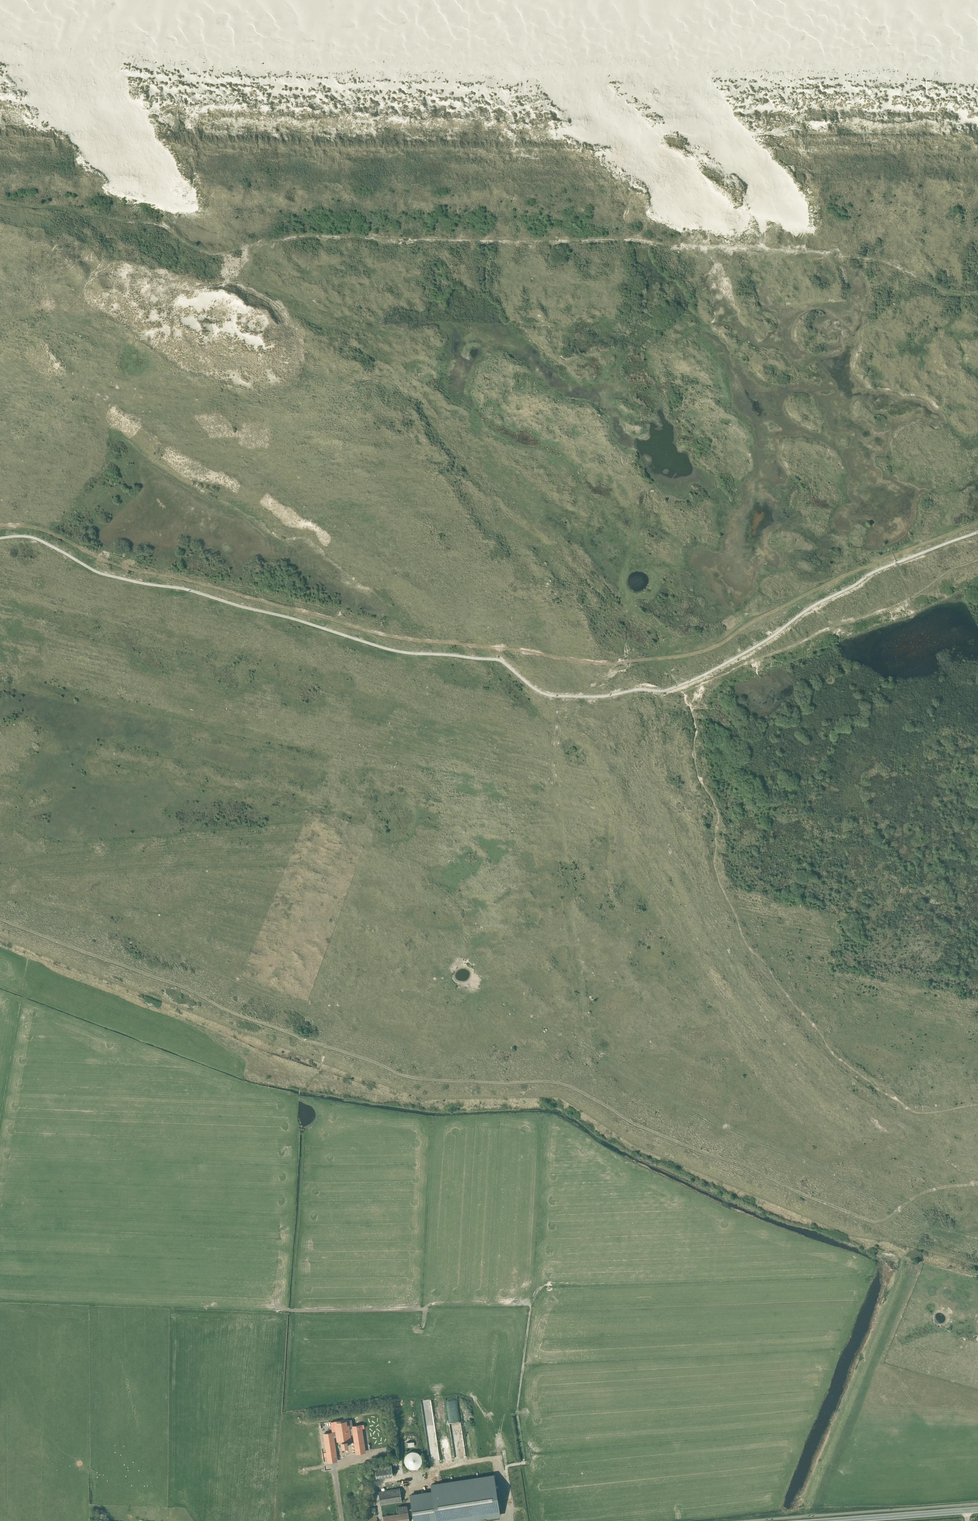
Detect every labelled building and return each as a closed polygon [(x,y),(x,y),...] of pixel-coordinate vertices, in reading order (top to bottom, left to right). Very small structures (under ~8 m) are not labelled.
[(434,1414),(424,1415),(425,1429),(435,1428),(434,1414)] [(333,1432),(324,1433),(327,1457),(328,1462),(337,1460),(336,1456),(333,1437),(337,1436),(337,1440),(342,1440),(343,1442),(342,1442),(342,1447),(348,1446),(347,1441),(346,1441),(345,1439),(350,1438),(350,1434),(353,1434),(356,1453),(365,1452),(361,1424),(352,1426),(351,1419),(348,1420),(347,1419),(335,1421),(331,1422),(332,1431),(336,1430),(336,1432),(333,1432)] [(423,1463),(417,1450),(404,1456),(410,1469),(423,1463)] [(377,1478),(393,1476),(392,1464),(375,1467),(377,1478)] [(410,1495),(414,1520),(462,1520),(499,1515),(493,1475),(431,1485),(432,1492),(410,1495)] [(381,1488),(382,1491),(378,1491),(380,1505),(401,1501),(399,1488),(384,1490),(384,1488),(381,1488)] [(397,1505),(398,1512),(408,1511),(406,1504),(397,1505)] [(408,1512),(382,1516),(383,1520),(409,1520),(408,1512)]
